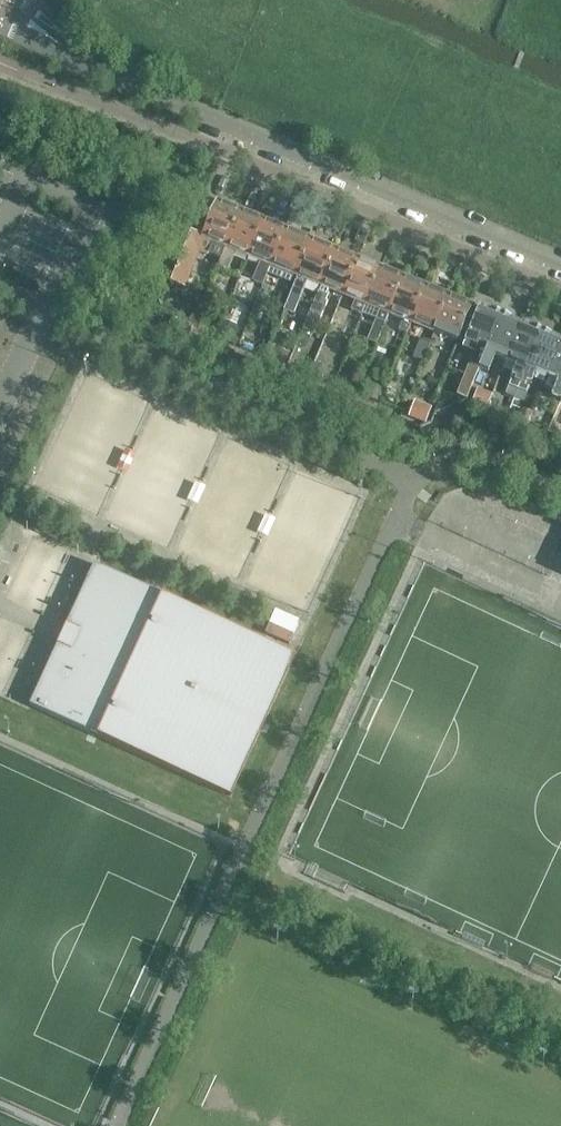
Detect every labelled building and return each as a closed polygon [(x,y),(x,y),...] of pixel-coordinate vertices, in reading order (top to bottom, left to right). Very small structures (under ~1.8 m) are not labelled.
[(218,202),(201,238),(188,231),(166,280),(179,286),(196,249),(206,253),(210,242),(225,248),(227,249),(242,212),(218,202)] [(242,212),(227,249),(225,248),(217,269),(227,273),(235,252),(248,258),(264,221),(242,212)] [(264,221),(248,258),(260,262),(253,280),(264,284),(271,267),(287,230),(264,221)] [(287,230),(271,267),(294,276),(302,257),(306,259),(313,241),(287,230)] [(302,257),(294,276),(297,277),(283,311),(294,315),(307,282),(319,287),(334,249),(313,241),(306,259),(302,257)] [(321,287),(319,293),(327,297),(329,291),(343,296),(359,259),(334,249),(319,287),(321,287)] [(359,259),(343,296),(355,301),(350,310),(361,315),(365,306),(367,306),(383,269),(359,259)] [(383,269),(367,306),(379,311),(376,319),(368,340),(377,344),(385,323),(389,315),(405,278),(383,269)] [(405,278),(389,315),(402,321),(398,331),(407,334),(411,324),(412,325),(427,287),(405,278)] [(284,298),(289,286),(280,282),(275,294),(284,298)] [(433,333),(449,296),(427,287),(412,325),(433,333)] [(312,310),(303,330),(313,334),(327,302),(325,302),(327,297),(319,293),(312,310)] [(449,296),(433,333),(457,343),(466,320),(465,319),(471,304),(449,296)] [(476,348),(470,364),(463,380),(471,383),(478,367),(501,314),(480,306),(464,343),(476,348)] [(193,330),(200,313),(193,310),(186,328),(193,331),(193,330)] [(187,322),(167,313),(163,321),(184,330),(187,322)] [(200,313),(193,330),(206,335),(213,319),(200,313)] [(522,323),(501,314),(478,367),(488,372),(495,356),(505,360),(522,323)] [(221,321),(213,338),(227,344),(235,327),(221,321)] [(522,323),(505,360),(515,364),(503,395),(512,399),(519,384),(542,331),(522,323)] [(519,384),(512,399),(522,403),(535,372),(546,377),(560,342),(560,339),(542,331),(519,384)] [(422,338),(414,356),(422,359),(430,342),(422,338)] [(542,386),(554,391),(551,398),(559,401),(560,398),(560,342),(542,386)] [(269,346),(266,355),(285,363),(289,354),(269,346)] [(442,376),(452,351),(444,348),(433,372),(442,376)] [(313,368),(308,378),(319,382),(323,372),(313,368)] [(360,395),(373,400),(379,387),(366,381),(360,395)] [(479,389),(474,402),(488,407),(492,394),(479,389)] [(432,408),(416,402),(415,401),(409,416),(426,422),(432,408)] [(519,413),(518,415),(528,419),(529,417),(532,409),(523,405),(519,413)] [(555,411),(550,424),(560,429),(560,414),(555,411)] [(31,703),(30,706),(230,798),(231,795),(230,794),(292,658),(294,658),(295,656),(95,564),(94,567),(96,568),(70,626),(66,624),(56,645),(60,647),(34,704),(31,703)] [(61,610),(69,614),(91,568),(83,565),(61,610)]
